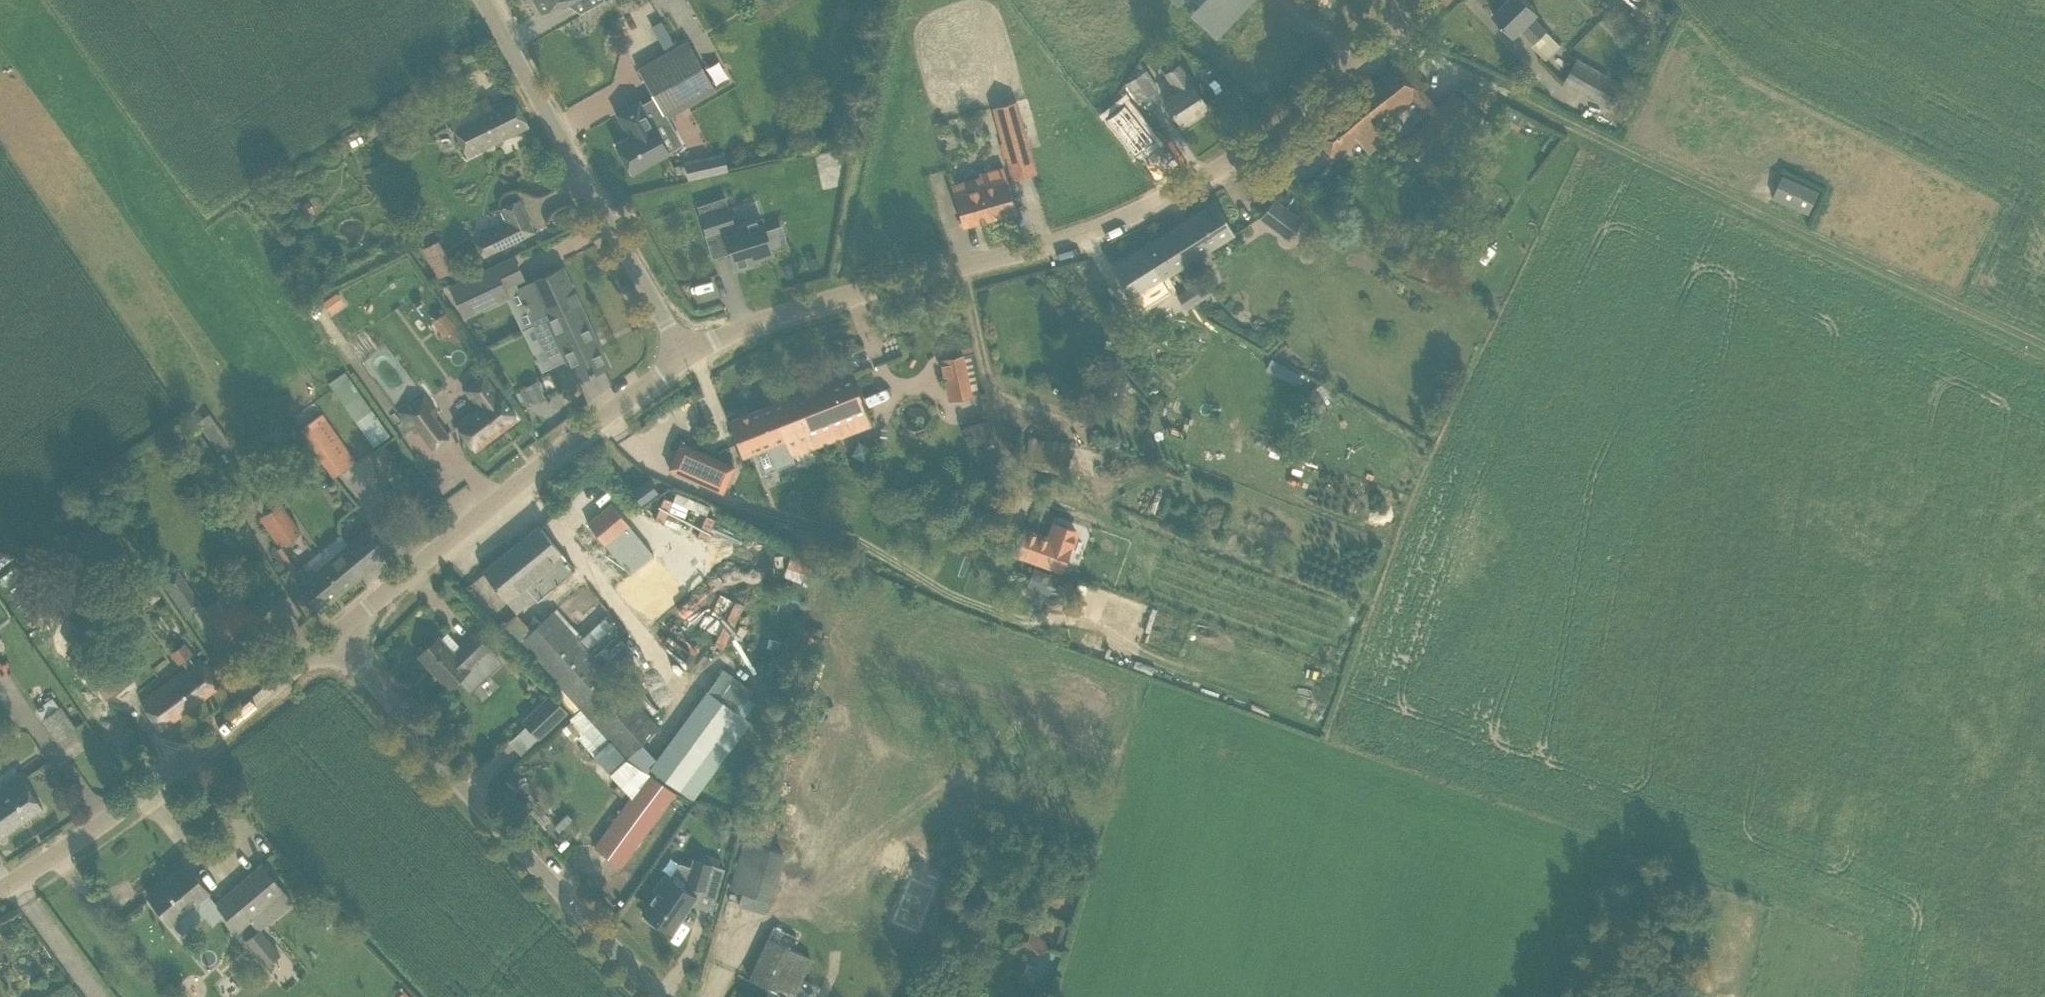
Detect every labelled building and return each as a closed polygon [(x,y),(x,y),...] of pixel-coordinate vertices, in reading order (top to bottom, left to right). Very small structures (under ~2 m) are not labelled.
[(541,13),(560,2),(562,7),(574,0),(533,0),(541,13)] [(1193,5),(1188,11),(1205,27),(1228,4),(1237,13),(1250,0),(1188,0),(1193,5)] [(1538,12),(1527,0),(1508,0),(1493,15),(1513,36),(1521,28),(1535,42),(1547,31),(1533,17),(1538,12)] [(687,41),(637,69),(662,113),(665,118),(715,90),(687,41)] [(1394,113),(1425,88),(1400,61),(1312,132),(1333,158),(1357,138),(1366,150),(1384,135),(1375,124),(1392,110),(1394,113)] [(1621,85),(1612,80),(1577,61),(1566,82),(1610,106),(1621,85)] [(1126,83),(1137,101),(1157,88),(1145,70),(1126,83)] [(1195,73),(1148,108),(1168,135),(1184,124),(1185,125),(1194,118),(1193,117),(1208,105),(1200,94),(1206,89),(1195,73)] [(1424,165),(1473,109),(1453,92),(1438,109),(1404,147),(1413,155),(1407,162),(1416,170),(1422,163),(1424,165)] [(448,116),(466,156),(510,134),(528,126),(513,95),(491,106),(487,97),(448,116)] [(628,137),(614,145),(630,173),(668,152),(653,125),(660,121),(648,99),(641,103),(639,99),(615,113),(628,137)] [(357,130),(346,135),(351,147),(362,141),(357,130)] [(1029,150),(1006,156),(1012,179),(1035,173),(1029,150)] [(685,163),(688,178),(726,170),(722,155),(685,163)] [(1015,211),(1002,165),(978,172),(980,177),(951,185),(962,226),(1015,211)] [(1807,214),(1818,190),(1780,172),(1769,196),(1807,214)] [(503,215),(521,207),(518,199),(499,208),(503,215)] [(1259,217),(1288,238),(1301,220),(1273,199),(1259,217)] [(309,202),(301,206),(306,216),(314,212),(309,202)] [(1216,202),(1157,238),(1177,269),(1236,233),(1227,219),(1216,202)] [(772,254),(761,218),(734,226),(728,206),(699,215),(706,237),(723,232),(735,270),(758,262),(757,258),(772,254)] [(483,256),(516,240),(507,222),(492,229),(495,236),(477,245),(483,256)] [(1157,238),(1112,266),(1123,283),(1132,297),(1177,269),(1157,238)] [(443,260),(431,266),(437,278),(449,271),(443,260)] [(369,275),(380,298),(398,289),(387,266),(369,275)] [(507,296),(493,266),(449,286),(463,316),(507,296)] [(606,365),(561,267),(517,288),(524,303),(523,303),(526,309),(527,309),(533,322),(532,323),(533,324),(534,323),(551,360),(562,355),(574,380),(606,365)] [(1209,294),(1200,280),(1188,288),(1196,301),(1209,294)] [(1196,301),(1188,288),(1178,294),(1186,307),(1196,301)] [(329,312),(339,306),(331,295),(322,301),(329,312)] [(940,360),(948,399),(970,394),(961,355),(940,360)] [(1271,358),(1266,368),(1295,384),(1300,374),(1271,358)] [(455,421),(463,432),(475,448),(518,417),(497,389),(497,390),(484,373),(465,387),(478,404),(455,421)] [(851,373),(792,396),(809,438),(808,438),(811,445),(870,422),(851,373)] [(1314,388),(1305,395),(1315,408),(1323,402),(1314,388)] [(399,412),(414,432),(417,429),(431,448),(449,435),(435,416),(438,414),(423,394),(399,412)] [(809,438),(792,396),(728,421),(740,454),(767,443),(776,465),(793,459),(791,453),(789,446),(808,438),(809,438)] [(196,423),(217,453),(231,443),(210,413),(196,423)] [(301,429),(334,477),(354,463),(320,414),(301,429)] [(1026,455),(1068,461),(1070,442),(1028,437),(1026,455)] [(999,470),(992,438),(975,442),(982,474),(999,470)] [(680,442),(668,468),(722,492),(733,466),(680,442)] [(631,491),(640,503),(657,491),(648,479),(631,491)] [(329,480),(326,483),(325,487),(328,490),(332,490),(335,488),(335,484),(333,481),(329,480)] [(772,504),(792,515),(803,496),(783,484),(772,504)] [(260,519),(279,548),(300,532),(281,503),(260,519)] [(611,503),(588,522),(606,544),(629,573),(654,553),(629,524),(611,503)] [(308,562),(295,573),(302,581),(298,585),(306,595),(319,610),(394,547),(381,532),(373,522),(348,543),(315,571),(308,562)] [(1022,530),(1011,557),(1052,572),(1059,575),(1075,531),(1055,523),(1049,540),(1022,530)] [(545,566),(561,553),(551,540),(538,525),(482,571),(495,587),(505,599),(506,599),(516,612),(534,597),(535,598),(557,580),(556,579),(545,566)] [(190,612),(201,604),(177,570),(159,581),(185,618),(191,614),(190,612)] [(157,596),(144,575),(133,583),(142,596),(138,598),(143,606),(157,596)] [(251,604),(244,595),(238,585),(204,608),(227,641),(261,618),(260,617),(266,612),(257,599),(251,604)] [(792,590),(789,603),(804,606),(807,594),(792,590)] [(562,688),(555,694),(572,713),(579,707),(626,757),(659,728),(552,611),(519,641),(562,688)] [(72,635),(62,643),(72,657),(68,659),(77,671),(80,668),(102,698),(128,679),(88,624),(72,635)] [(438,637),(418,655),(448,687),(456,680),(468,693),(502,661),(490,648),(489,649),(485,644),(474,633),(459,646),(446,632),(439,639),(438,637)] [(160,729),(219,685),(199,657),(192,662),(188,657),(192,655),(184,644),(171,653),(179,664),(182,662),(186,667),(139,700),(148,713),(160,729)] [(725,670),(652,768),(678,788),(692,798),(750,720),(744,716),(753,704),(745,699),(752,690),(725,670)] [(521,721),(537,738),(567,711),(550,694),(521,721)] [(43,718),(58,740),(75,728),(60,706),(43,718)] [(594,846),(620,866),(632,849),(674,792),(648,772),(605,830),(594,846)] [(42,808),(22,778),(0,793),(0,837),(42,808)] [(729,888),(741,892),(738,905),(764,913),(781,854),(743,840),(729,888)] [(645,915),(643,917),(654,925),(656,923),(670,932),(701,888),(716,893),(724,868),(693,859),(686,883),(683,887),(663,873),(652,889),(656,891),(642,912),(645,915)] [(146,894),(159,910),(172,924),(208,894),(183,863),(146,894)] [(215,903),(228,919),(238,930),(283,891),(274,880),(261,865),(215,903)] [(768,988),(764,996),(792,996),(810,958),(789,948),(795,937),(772,926),(748,979),(768,988)] [(1019,940),(1017,941),(1033,960),(1034,959),(1035,960),(1050,947),(1031,926),(1018,938),(1019,940)] [(259,928),(246,939),(267,964),(279,953),(259,928)]
